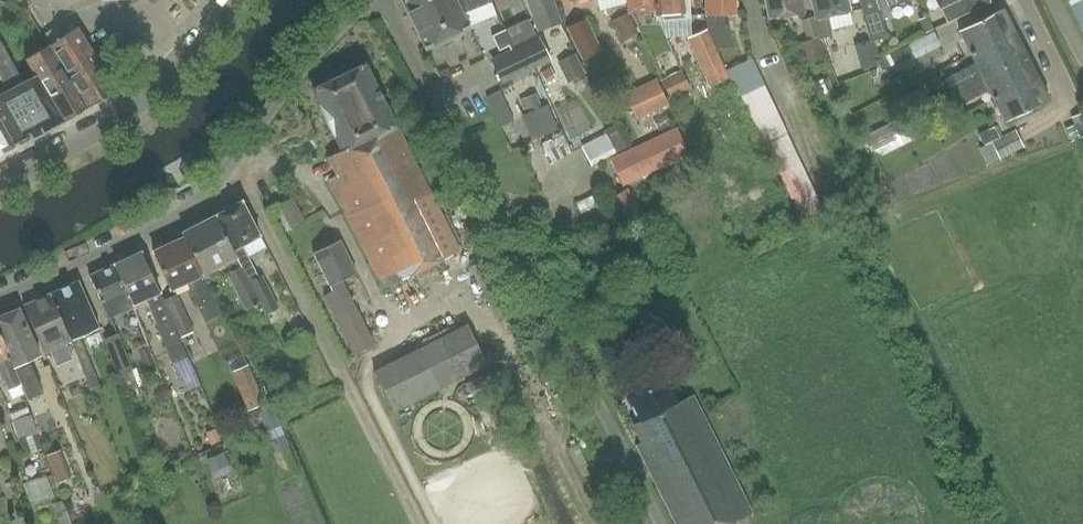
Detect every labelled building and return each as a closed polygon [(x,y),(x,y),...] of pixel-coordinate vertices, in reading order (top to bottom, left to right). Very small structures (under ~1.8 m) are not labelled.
[(456,0),(403,0),(413,21),(427,48),(470,27),(456,0)] [(492,2),(491,0),(459,0),(465,14),(492,2)] [(560,21),(553,0),(528,0),(538,30),(560,21)] [(628,12),(656,12),(655,0),(627,0),(628,12)] [(660,19),(690,17),(689,0),(655,0),(656,12),(656,19),(660,19)] [(708,29),(715,50),(730,49),(729,26),(723,26),(722,15),(736,14),(735,0),(706,0),(708,29)] [(805,12),(803,0),(766,0),(769,18),(805,12)] [(816,17),(821,39),(830,37),(826,18),(851,12),(848,0),(812,0),(816,17)] [(862,9),(865,21),(871,41),(887,37),(880,10),(897,4),(911,0),(860,0),(862,9)] [(940,10),(942,9),(948,23),(968,14),(961,0),(935,0),(940,10)] [(1082,25),(1082,0),(1071,0),(1082,25)] [(972,52),(1017,32),(1006,8),(961,29),(972,52)] [(613,21),(624,40),(637,33),(627,14),(613,21)] [(567,27),(583,59),(601,50),(586,17),(567,27)] [(807,41),(797,44),(802,66),(826,60),(821,39),(816,17),(801,21),(807,41)] [(929,17),(919,20),(923,33),(933,30),(929,17)] [(528,19),(506,29),(513,45),(535,35),(528,19)] [(865,21),(850,25),(855,45),(854,46),(860,69),(877,65),(871,41),(865,21)] [(49,45),(88,108),(117,91),(77,27),(49,45)] [(513,45),(506,29),(494,35),(500,49),(509,45),(510,47),(513,45)] [(708,29),(687,38),(709,88),(728,79),(715,50),(708,29)] [(984,76),(1027,53),(1017,32),(972,52),(977,62),(943,79),(950,93),(984,76)] [(915,59),(922,56),(942,46),(935,33),(908,46),(915,59)] [(539,36),(490,59),(502,84),(551,61),(539,36)] [(37,76),(24,83),(0,40),(0,78),(7,92),(0,95),(0,119),(14,144),(47,126),(48,129),(62,121),(63,122),(64,122),(37,76)] [(49,45),(26,60),(37,76),(64,122),(88,108),(49,45)] [(567,83),(586,74),(576,53),(557,62),(567,83)] [(994,99),(1038,76),(1027,53),(984,76),(950,93),(958,107),(990,91),(994,99)] [(731,69),(737,81),(758,71),(753,59),(731,69)] [(385,288),(462,250),(368,63),(315,89),(345,149),(330,157),(339,176),(331,180),(385,288)] [(670,98),(690,88),(682,71),(662,81),(670,98)] [(742,93),(764,83),(758,71),(737,81),(742,93)] [(1038,76),(994,99),(1005,122),(1049,99),(1038,76)] [(624,95),(635,119),(667,105),(656,81),(624,95)] [(748,105),(769,94),(764,83),(742,93),(748,105)] [(507,106),(500,91),(487,97),(494,113),(507,106)] [(541,106),(536,94),(520,100),(525,113),(541,106)] [(754,117),(775,106),(769,94),(748,105),(754,117)] [(759,128),(781,118),(775,106),(754,117),(759,128)] [(860,138),(872,160),(919,136),(908,114),(860,138)] [(1082,138),(1082,115),(1074,119),(1082,138)] [(765,140),(786,130),(781,118),(759,128),(765,140)] [(0,119),(0,155),(16,147),(14,144),(0,119)] [(606,134),(616,152),(625,146),(613,125),(604,130),(606,134)] [(609,158),(621,185),(687,154),(674,127),(609,158)] [(771,152),(792,142),(786,130),(765,140),(771,152)] [(1001,159),(1025,147),(1016,131),(980,150),(988,165),(1000,158),(1001,159)] [(776,164),(798,154),(792,142),(771,152),(776,164)] [(782,176),(803,165),(798,154),(776,164),(782,176)] [(788,188),(809,177),(803,165),(782,176),(788,188)] [(793,199),(815,189),(809,177),(788,188),(793,199)] [(628,231),(648,218),(628,187),(609,200),(628,231)] [(799,211),(820,201),(815,189),(793,199),(799,211)] [(302,221),(290,197),(280,203),(292,226),(302,221)] [(262,236),(245,203),(242,199),(216,215),(235,250),(237,256),(266,315),(278,309),(261,275),(258,277),(242,246),(262,236)] [(820,201),(799,211),(805,223),(824,214),(826,213),(820,201)] [(266,315),(237,256),(235,250),(216,215),(183,232),(185,236),(205,275),(220,268),(224,276),(226,275),(244,311),(259,303),(266,315)] [(203,276),(205,275),(185,236),(154,251),(171,289),(187,283),(205,323),(220,316),(212,297),(203,276)] [(357,273),(341,240),(313,253),(332,291),(324,295),(355,355),(376,344),(344,280),(357,273)] [(179,337),(163,300),(142,252),(116,264),(134,303),(145,298),(172,364),(187,358),(178,338),(179,337)] [(134,308),(132,304),(134,303),(116,264),(90,275),(109,319),(134,308)] [(73,341),(81,360),(92,389),(101,385),(81,337),(100,328),(82,284),(80,280),(52,292),(73,341)] [(73,341),(52,292),(24,305),(45,353),(73,341)] [(163,300),(179,337),(191,332),(176,294),(163,300)] [(27,399),(42,393),(31,366),(32,366),(30,360),(42,355),(19,307),(0,316),(0,329),(13,360),(22,385),(27,399)] [(488,365),(467,324),(374,371),(394,412),(488,365)] [(0,329),(0,373),(8,391),(22,385),(13,360),(0,329)] [(106,339),(125,392),(139,387),(119,334),(106,339)] [(155,345),(144,349),(150,371),(161,367),(155,345)] [(233,373),(249,411),(265,404),(249,366),(233,373)] [(753,513),(693,394),(679,401),(667,378),(642,390),(640,388),(626,395),(640,421),(633,424),(642,442),(636,445),(676,523),(731,523),(753,513)] [(45,447),(33,414),(14,421),(27,454),(45,447)] [(220,442),(215,430),(207,433),(212,445),(220,442)] [(59,451),(48,455),(58,483),(60,483),(61,486),(67,484),(65,481),(70,479),(59,451)] [(229,465),(224,453),(208,460),(213,471),(229,465)] [(51,472),(27,481),(36,504),(59,495),(51,472)]
